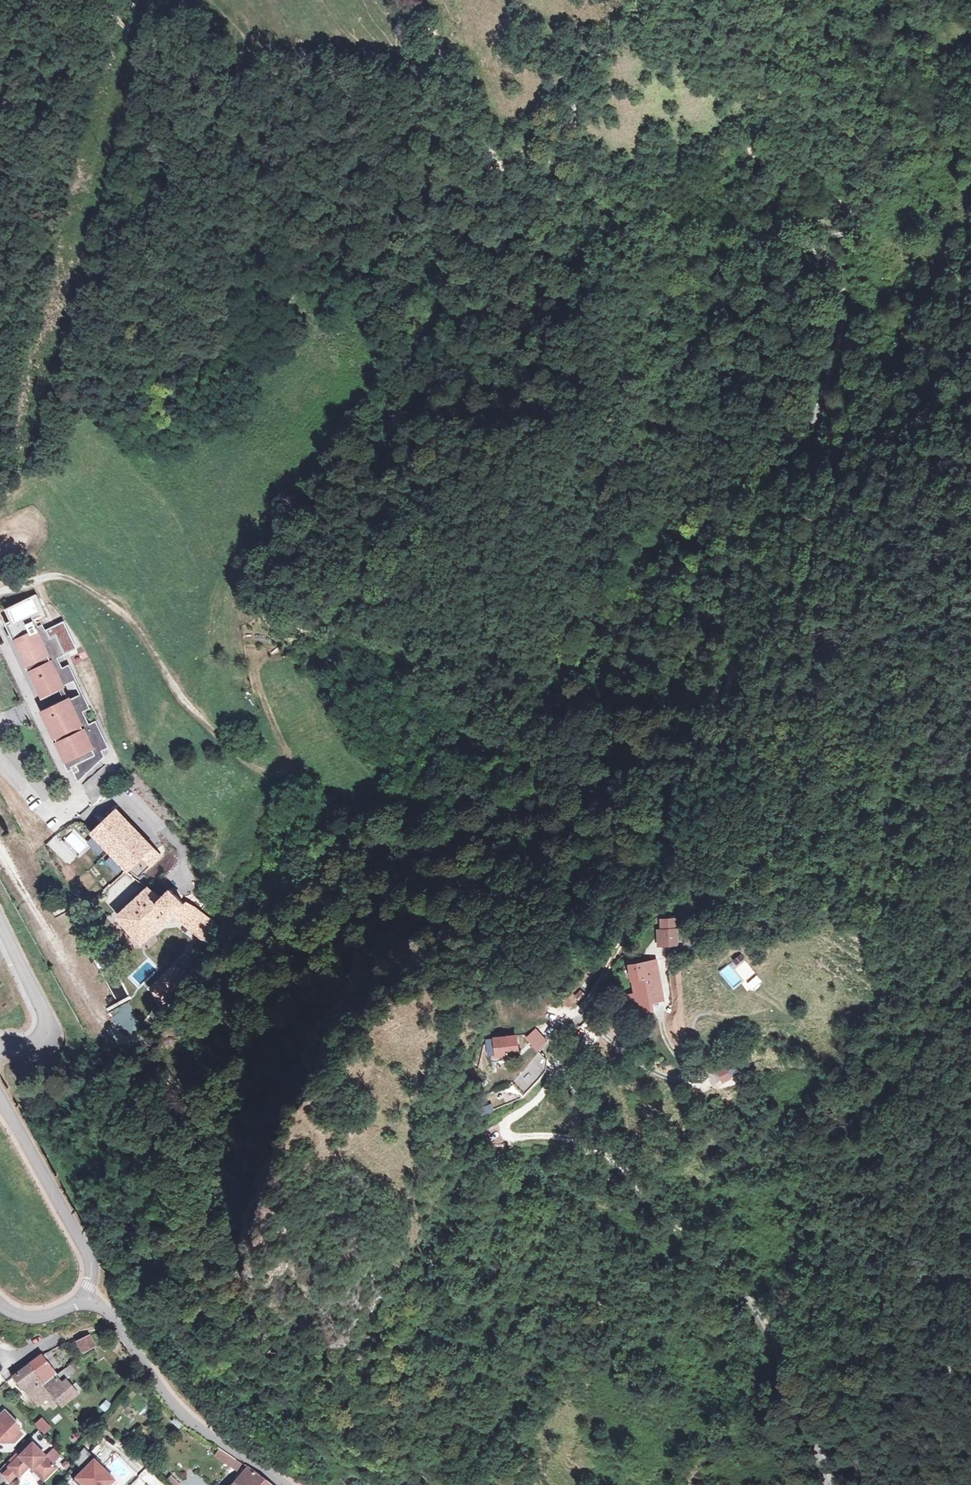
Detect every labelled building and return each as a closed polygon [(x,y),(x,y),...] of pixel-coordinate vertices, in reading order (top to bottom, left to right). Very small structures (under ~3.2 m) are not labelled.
[(73,765),(80,780),(99,761),(94,750),(105,744),(96,725),(94,722),(90,723),(84,711),(88,709),(86,705),(81,694),(70,699),(63,686),(75,680),(69,669),(68,665),(63,668),(58,658),(63,655),(61,652),(56,641),(52,642),(42,620),(43,619),(48,617),(37,594),(6,608),(17,631),(13,632),(44,695),(56,689),(59,695),(63,703),(44,711),(48,721),(50,726),(51,726),(66,759),(65,759),(69,767),(73,765)] [(729,714),(723,711),(720,718),(726,721),(729,714)] [(158,858),(117,813),(93,835),(126,871),(145,855),(152,863),(158,858)] [(62,840),(76,854),(86,845),(72,830),(62,840)] [(185,904),(170,889),(160,897),(148,888),(118,917),(141,943),(174,915),(207,941),(219,924),(194,907),(185,904)] [(66,911),(61,903),(50,910),(55,918),(66,911)] [(663,920),(675,920),(673,907),(662,909),(663,920)] [(663,920),(652,921),(654,945),(677,946),(675,920),(663,920)] [(160,970),(161,972),(179,958),(162,937),(144,952),(149,957),(127,975),(138,988),(160,970)] [(177,965),(153,988),(162,1006),(170,995),(178,983),(185,972),(192,962),(185,956),(177,963),(177,965)] [(733,990),(755,973),(743,958),(735,964),(732,960),(718,970),(733,990)] [(656,959),(628,962),(630,980),(633,991),(627,994),(662,999),(656,959)] [(597,977),(589,972),(579,986),(587,991),(597,977)] [(662,999),(627,994),(628,1009),(652,1009),(662,999)] [(535,1028),(525,1037),(537,1051),(548,1041),(535,1028)] [(516,1035),(489,1039),(492,1056),(519,1052),(516,1035)] [(510,1083),(524,1095),(550,1065),(539,1052),(510,1083)] [(725,1066),(716,1069),(720,1082),(731,1078),(725,1066)] [(77,1342),(78,1343),(83,1354),(94,1348),(89,1336),(77,1342)] [(30,1365),(13,1377),(22,1389),(25,1387),(39,1404),(52,1394),(62,1407),(77,1394),(67,1380),(67,1379),(66,1377),(68,1375),(69,1376),(75,1371),(71,1366),(45,1384),(30,1365)] [(46,1410),(54,1402),(49,1397),(41,1405),(46,1410)] [(0,1416),(0,1442),(15,1442),(23,1434),(20,1430),(20,1425),(6,1411),(0,1416)] [(32,1424),(43,1435),(50,1428),(40,1417),(32,1424)] [(136,1429),(125,1443),(129,1446),(140,1433),(136,1429)] [(57,1467),(33,1443),(10,1466),(19,1476),(30,1466),(33,1469),(35,1467),(46,1478),(57,1467)] [(243,1464),(221,1449),(216,1456),(227,1464),(237,1471),(243,1464)] [(113,1480),(92,1456),(71,1475),(80,1484),(107,1484),(113,1480)] [(35,1467),(33,1469),(44,1480),(46,1478),(35,1467)] [(248,1467),(233,1484),(272,1484),(248,1467)]
